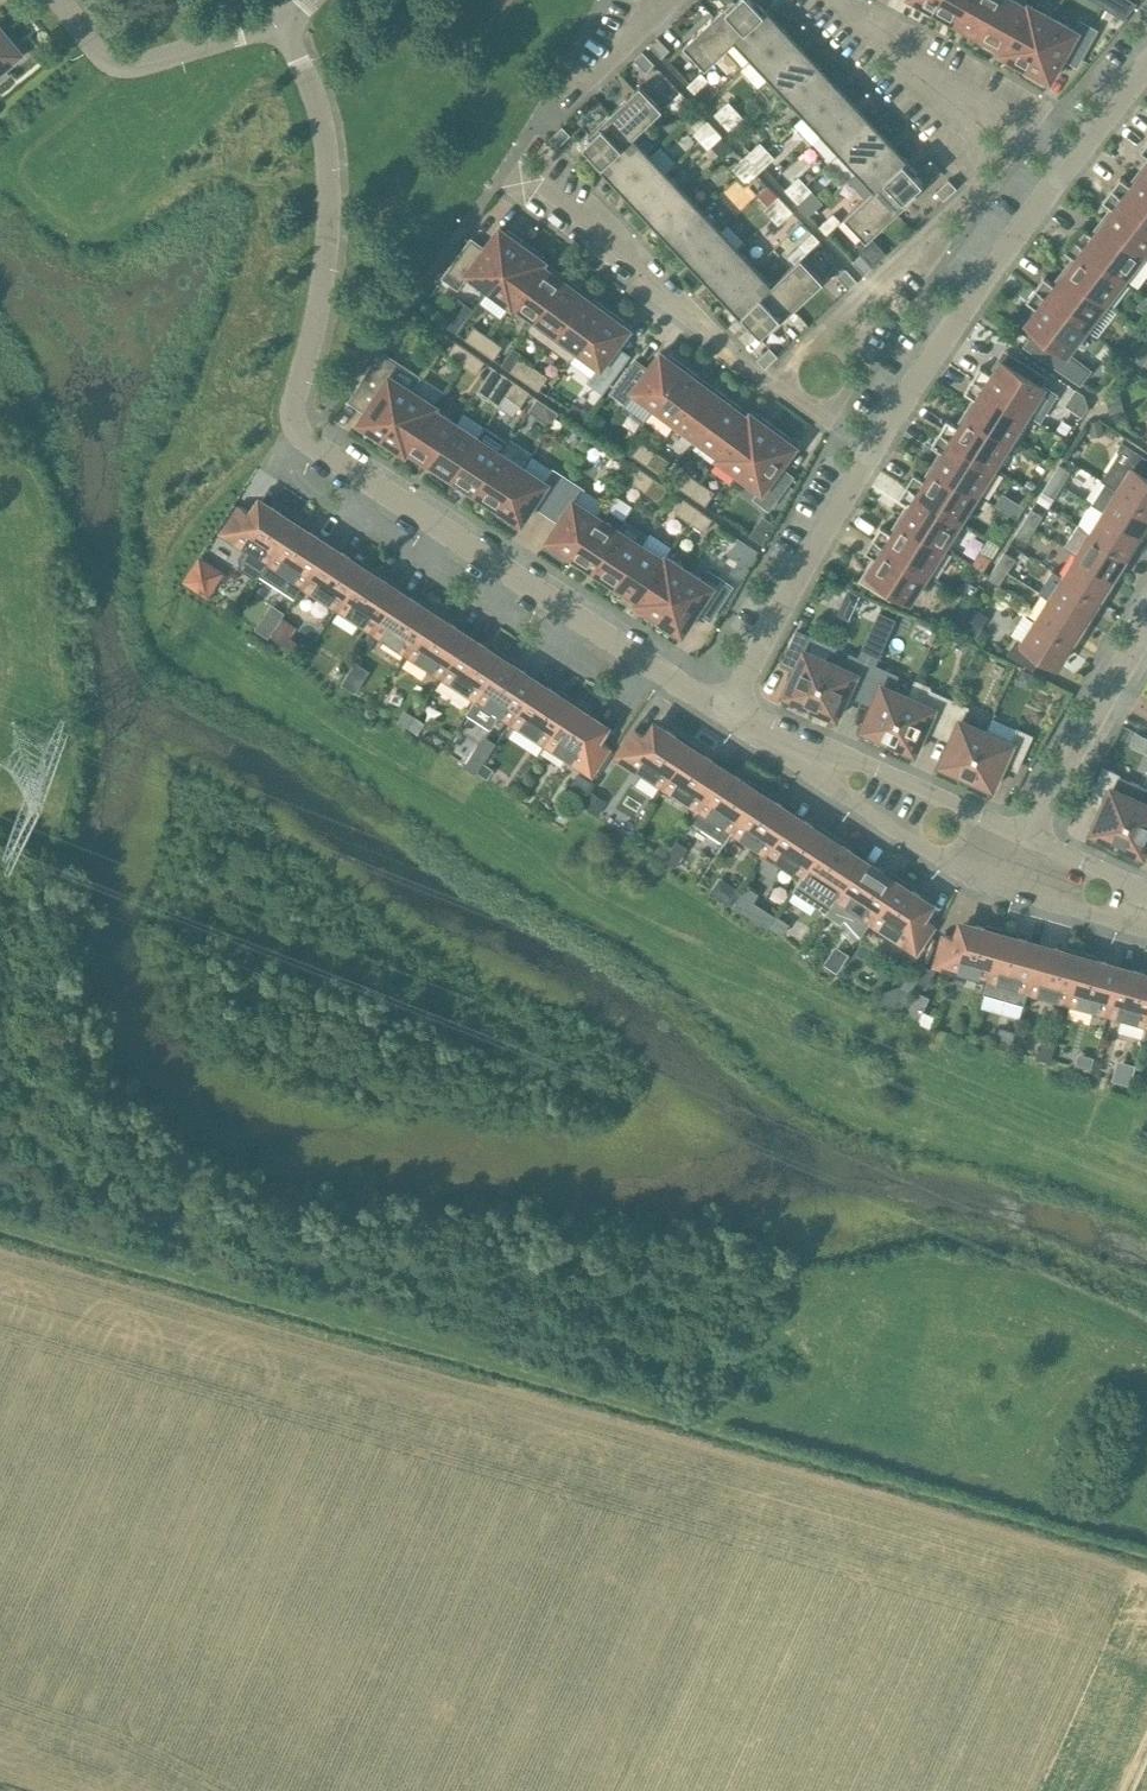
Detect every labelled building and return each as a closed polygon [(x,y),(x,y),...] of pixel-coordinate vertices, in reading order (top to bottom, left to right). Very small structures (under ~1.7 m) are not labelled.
[(735,38),(768,8),(760,0),(737,0),(732,0),(714,16),(735,38)] [(915,2),(933,12),(939,0),(916,0),(915,2)] [(933,12),(946,20),(948,16),(958,22),(970,0),(939,0),(933,12)] [(958,22),(968,27),(967,31),(980,38),(1001,0),(970,0),(958,22)] [(1016,0),(1001,0),(980,38),(994,45),(996,42),(1005,47),(1006,47),(1028,7),(1027,7),(1016,0)] [(1126,17),(1138,3),(1133,0),(1098,0),(1126,17)] [(1025,69),(1054,17),(1029,3),(1027,7),(1028,7),(1006,47),(1005,47),(1003,51),(1014,57),(1012,61),(1025,69)] [(736,40),(753,58),(785,27),(768,8),(735,38),(736,40)] [(736,40),(735,38),(714,16),(685,44),(707,67),(736,40)] [(1054,17),(1025,69),(1042,79),(1044,76),(1051,79),(1068,49),(1082,56),(1097,29),(1082,21),(1077,30),(1054,17)] [(753,58),(770,77),(803,46),(785,27),(753,58)] [(7,74),(1,68),(3,66),(0,62),(17,48),(0,28),(0,79),(7,74)] [(671,49),(659,36),(650,44),(662,56),(671,49)] [(770,77),(787,95),(820,65),(803,46),(770,77)] [(655,63),(643,50),(635,58),(647,71),(655,63)] [(787,95),(805,114),(838,83),(820,65),(787,95)] [(710,80),(702,72),(689,85),(696,93),(710,80)] [(805,114),(822,133),(855,102),(838,83),(805,114)] [(641,85),(612,113),(633,135),(634,136),(634,135),(663,108),(641,85)] [(689,99),(682,91),(667,105),(674,113),(689,99)] [(723,121),(736,108),(729,101),(716,113),(723,121)] [(822,133),(840,151),(873,121),(855,102),(822,133)] [(744,116),(736,108),(723,121),(730,129),(744,116)] [(600,165),(633,135),(612,113),(592,131),(594,134),(585,143),(593,152),(590,154),(600,165)] [(694,134),(702,141),(716,128),(709,120),(694,134)] [(840,151),(857,170),(890,139),(873,121),(840,151)] [(571,134),(564,125),(551,137),(559,146),(571,134)] [(723,136),(716,128),(702,141),(709,149),(723,136)] [(618,185),(651,154),(634,135),(634,136),(633,135),(600,165),(618,185)] [(908,159),(890,139),(857,170),(875,189),(875,188),(876,189),(908,159)] [(748,154),(754,162),(768,149),(761,142),(748,154)] [(768,149),(754,162),(761,169),(775,157),(768,149)] [(669,172),(651,154),(618,185),(636,203),(669,172)] [(740,175),(754,162),(748,154),(733,168),(740,175)] [(908,159),(876,189),(897,212),(917,193),(914,190),(924,181),(916,172),(919,170),(908,159)] [(761,169),(754,162),(740,175),(747,183),(761,169)] [(636,203),(653,222),(686,191),(669,172),(636,203)] [(1143,172),(1133,185),(1121,176),(1112,188),(1146,215),(1146,176),(1143,172)] [(793,196),(806,183),(800,177),(787,189),(793,196)] [(957,187),(950,179),(937,190),(945,199),(957,187)] [(814,192),(806,183),(793,196),(801,204),(814,192)] [(897,212),(876,189),(875,188),(875,189),(846,216),(868,239),(897,212)] [(1146,249),(1146,215),(1112,188),(1103,200),(1114,209),(1105,222),(1144,253),(1146,249)] [(653,222),(671,241),(704,210),(686,191),(653,222)] [(771,217),(786,203),(779,196),(765,209),(771,217)] [(794,211),(786,203),(771,217),(779,225),(794,211)] [(671,241),(688,259),(721,228),(704,210),(671,241)] [(842,221),(834,213),(820,225),(828,234),(842,221)] [(1125,277),(1144,253),(1105,222),(1095,235),(1083,226),(1074,238),(1125,277)] [(490,288),(525,241),(509,229),(507,231),(501,226),(480,255),(467,245),(444,277),(458,287),(469,272),(490,288)] [(688,259),(706,278),(739,247),(721,228),(688,259)] [(821,240),(813,232),(799,246),(806,253),(821,240)] [(1106,302),(1125,277),(1074,238),(1065,250),(1076,259),(1066,272),(1106,302)] [(525,241),(490,288),(512,304),(514,301),(542,263),(543,263),(546,260),(536,252),(538,250),(525,241)] [(706,278),(723,297),(756,266),(739,247),(706,278)] [(874,266),(862,253),(853,261),(865,274),(874,266)] [(773,285),(774,286),(794,308),(824,280),(802,257),(773,284),(773,285)] [(514,301),(536,317),(566,277),(553,267),(552,270),(543,263),(542,263),(514,301)] [(756,266),(723,297),(741,316),(774,286),(773,285),(773,284),(756,266)] [(858,280),(847,268),(838,275),(850,288),(858,280)] [(1106,302),(1066,272),(1057,285),(1045,276),(1036,288),(1087,327),(1106,302)] [(558,333),(586,295),(577,288),(578,286),(566,277),(536,317),(528,328),(545,341),(550,344),(558,333)] [(794,308),(774,286),(741,316),(751,327),(754,324),(762,333),(772,324),(774,327),(794,308)] [(1028,323),(1036,329),(1024,345),(1081,384),(1092,370),(1069,351),(1087,327),(1036,288),(1026,300),(1038,309),(1028,323)] [(595,302),(586,295),(558,333),(550,344),(571,360),(580,349),(609,309),(597,300),(595,302)] [(443,320),(458,331),(474,309),(459,298),(443,320)] [(625,321),(609,309),(580,349),(600,365),(589,380),(603,390),(624,361),(612,352),(630,327),(624,323),(625,321)] [(466,338),(480,348),(489,335),(475,325),(466,338)] [(504,345),(489,335),(480,348),(495,358),(504,345)] [(463,363),(472,351),(457,341),(448,353),(463,363)] [(1146,360),(1146,348),(1142,344),(1133,357),(1144,365),(1146,360)] [(779,355),(771,346),(758,358),(766,367),(779,355)] [(486,360),(472,351),(463,363),(477,373),(486,360)] [(656,406),(686,365),(670,353),(668,356),(662,351),(644,375),(631,366),(612,391),(626,401),(635,390),(656,406)] [(382,438),(414,389),(422,377),(386,353),(374,370),(372,368),(351,400),(361,407),(363,404),(369,407),(360,421),(366,425),(365,428),(382,438)] [(511,369),(525,379),(534,366),(520,356),(511,369)] [(981,366),(973,379),(1028,413),(1040,421),(1057,393),(1045,386),(1041,383),(1046,376),(1017,358),(1013,366),(1003,359),(994,374),(981,366)] [(656,406),(678,422),(706,384),(697,377),(698,374),(686,365),(656,406)] [(548,376),(534,366),(525,379),(539,389),(548,376)] [(493,384),(507,394),(516,381),(502,372),(493,384)] [(969,413),(1011,440),(1028,413),(973,379),(965,392),(978,399),(969,413)] [(530,391),(516,381),(507,394),(521,404),(530,391)] [(678,422),(699,438),(729,397),(717,388),(715,390),(706,384),(678,422)] [(437,404),(414,389),(382,438),(395,447),(396,445),(407,451),(408,450),(407,449),(434,408),(437,404)] [(699,438),(720,454),(721,454),(749,416),(749,415),(740,409),(742,407),(729,397),(699,438)] [(560,412),(545,402),(537,415),(551,425),(560,412)] [(457,423),(434,408),(407,449),(408,450),(420,458),(421,455),(431,462),(457,423)] [(741,473),(776,426),(763,417),(762,419),(752,411),(749,415),(749,416),(721,454),(720,454),(718,456),(741,473)] [(940,432),(995,466),(1011,440),(969,413),(961,427),(948,419),(940,432)] [(452,479),(479,437),(457,423),(431,462),(441,468),(439,470),(452,479)] [(792,438),(776,426),(741,473),(762,489),(756,497),(770,507),(788,482),(776,473),(797,445),(790,440),(792,438)] [(476,491),(502,452),(508,442),(486,428),(479,437),(452,479),(465,487),(467,485),(476,491)] [(936,466),(978,493),(995,466),(940,432),(932,445),(944,453),(936,466)] [(633,454),(648,463),(656,451),(642,441),(633,454)] [(671,460),(656,451),(648,463),(662,473),(671,460)] [(1137,451),(1129,464),(1124,461),(1115,462),(1104,480),(1106,481),(1146,507),(1146,458),(1137,451)] [(525,466),(502,452),(476,491),(486,497),(484,500),(497,508),(525,466)] [(1060,464),(1052,477),(1063,484),(1071,471),(1060,464)] [(547,481),(525,466),(497,508),(514,519),(516,517),(522,521),(539,496),(552,504),(569,478),(555,469),(547,481)] [(907,485),(962,519),(978,493),(936,466),(927,480),(915,472),(907,485)] [(631,480),(646,490),(655,477),(640,467),(631,480)] [(678,484),(692,494),(701,481),(687,471),(678,484)] [(655,477),(646,490),(660,500),(669,487),(655,477)] [(1063,484),(1052,477),(1043,490),(1055,497),(1063,484)] [(554,545),(570,556),(598,514),(575,500),(583,488),(569,478),(552,504),(565,513),(548,538),(555,543),(554,545)] [(701,481),(692,494),(706,504),(715,491),(701,481)] [(1141,533),(1146,523),(1146,507),(1106,481),(1106,482),(1093,503),(1106,511),(1141,533)] [(945,546),(962,519),(907,485),(899,498),(911,506),(903,519),(945,546)] [(690,521),(699,508),(685,498),(676,511),(690,521)] [(270,562),(298,518),(285,509),(283,512),(273,506),(271,509),(259,501),(252,512),(241,505),(224,532),(245,546),(240,556),(242,569),(258,579),(260,575),(269,561),(270,562)] [(1106,511),(1093,503),(1079,526),(1091,534),(1092,533),(1127,555),(1141,533),(1106,511)] [(599,515),(598,514),(570,556),(583,564),(585,562),(595,568),(620,529),(621,529),(627,519),(605,505),(599,515)] [(1033,507),(1024,520),(1036,528),(1044,515),(1033,507)] [(699,508),(690,521),(704,531),(713,518),(699,508)] [(311,526),(298,518),(270,562),(269,561),(260,575),(295,598),(304,584),(329,546),(317,539),(319,536),(309,529),(311,526)] [(928,572),(945,546),(903,519),(894,533),(882,525),(874,538),(928,572)] [(1036,528),(1024,520),(1016,534),(1027,541),(1036,528)] [(1113,576),(1127,555),(1092,533),(1091,534),(1079,526),(1065,547),(1078,555),(1113,576)] [(643,543),(621,529),(620,529),(595,568),(604,575),(603,577),(616,586),(643,543)] [(911,600),(928,572),(874,538),(865,551),(878,559),(869,573),(879,580),(874,587),(891,597),(895,590),(911,600)] [(665,558),(643,543),(616,586),(629,594),(630,592),(639,597),(640,598),(666,558),(665,558)] [(304,584),(339,607),(367,563),(354,554),(352,557),(342,551),(341,554),(329,546),(304,584)] [(997,564),(1008,571),(1016,558),(1005,551),(997,564)] [(195,555),(180,582),(208,597),(223,570),(195,555)] [(658,619),(690,570),(667,555),(665,558),(666,558),(640,598),(639,597),(636,601),(647,608),(645,611),(658,619)] [(1078,555),(1065,576),(1100,598),(1113,576),(1078,555)] [(339,607),(373,629),(398,591),(386,584),(388,581),(378,575),(380,571),(367,563),(339,607)] [(1008,571),(997,564),(989,577),(1000,584),(1008,571)] [(703,579),(690,570),(658,619),(675,630),(677,628),(683,632),(702,603),(716,611),(733,585),(709,570),(703,579)] [(1065,576),(1051,598),(1086,620),(1100,598),(1065,576)] [(373,629),(408,652),(437,608),(424,600),(421,603),(412,596),(410,599),(398,591),(373,629)] [(1037,620),(1072,642),(1086,620),(1051,598),(1037,620)] [(437,608),(408,652),(442,675),(467,637),(456,629),(457,626),(448,620),(450,617),(437,608)] [(297,626),(284,617),(272,636),(286,644),(297,626)] [(1072,642),(1037,620),(1023,642),(1018,639),(1010,652),(1033,666),(1041,654),(1058,664),(1072,642)] [(786,692),(811,704),(831,661),(806,650),(812,636),(798,630),(786,656),(799,662),(786,692)] [(831,661),(812,704),(837,716),(851,686),(864,691),(876,665),(888,638),(871,630),(859,657),(850,653),(844,667),(831,661)] [(467,637),(442,675),(477,697),(506,653),(493,645),(491,648),(481,641),(479,644),(467,637)] [(500,712),(512,720),(536,682),(525,674),(527,671),(517,665),(519,662),(506,653),(477,697),(466,714),(491,729),(500,712)] [(889,671),(876,665),(864,691),(877,697),(863,727),(890,739),(909,696),(895,689),(898,675),(889,671)] [(536,682),(512,720),(546,742),(575,698),(562,690),(560,693),(550,687),(548,689),(536,682)] [(915,683),(909,696),(890,739),(915,751),(929,721),(942,727),(954,700),(932,690),(931,691),(915,683)] [(575,698),(546,742),(592,772),(609,745),(599,739),(606,727),(594,719),(596,717),(586,710),(588,707),(575,698)] [(969,706),(954,700),(942,727),(955,732),(942,762),(968,774),(987,731),(963,720),(969,706)] [(664,785),(693,741),(680,733),(678,736),(668,729),(666,732),(654,724),(646,735),(636,728),(618,755),(664,785)] [(987,731),(968,774),(994,786),(1007,756),(1020,762),(1032,735),(1018,728),(1012,742),(987,731)] [(693,741),(664,785),(699,808),(723,770),(712,762),(714,759),(704,753),(706,750),(693,741)] [(1093,830),(1119,842),(1144,785),(1105,768),(1093,794),(1106,800),(1093,830)] [(725,842),(733,830),(762,786),(749,778),(747,781),(737,774),(735,777),(723,770),(699,808),(691,821),(725,842)] [(1144,785),(1119,842),(1145,854),(1146,849),(1146,786),(1144,785)] [(762,786),(733,830),(768,853),(792,815),(781,807),(783,804),(773,798),(775,795),(762,786)] [(792,815),(768,853),(802,875),(831,832),(818,823),(816,826),(806,820),(804,823),(792,815)] [(844,840),(831,832),(802,875),(803,876),(794,890),(828,912),(836,898),(837,898),(862,860),(850,853),(852,850),(842,843),(844,840)] [(836,898),(828,912),(827,913),(842,923),(846,919),(862,936),(871,921),(900,877),(887,868),(885,872),(875,865),(873,868),(862,860),(837,898),(836,898)] [(913,885),(900,877),(871,921),(917,951),(934,924),(924,917),(931,906),(919,898),(921,895),(911,889),(913,885)] [(776,915),(756,901),(746,915),(767,929),(776,915)] [(989,979),(1003,928),(988,924),(987,928),(976,924),(975,928),(961,924),(957,937),(945,933),(936,964),(989,979)] [(1003,928),(989,979),(985,993),(1024,1004),(1028,990),(1029,990),(1041,946),(1028,943),(1028,939),(1017,936),(1018,932),(1003,928)] [(1041,946),(1029,990),(1068,1001),(1083,951),(1068,946),(1067,950),(1055,947),(1054,950),(1041,946)] [(1068,1001),(1108,1012),(1120,969),(1107,965),(1108,962),(1097,958),(1098,955),(1083,951),(1068,1001)] [(1108,1012),(1146,1023),(1146,969),(1146,972),(1135,969),(1134,972),(1120,969),(1108,1012)] [(915,983),(918,978),(907,973),(901,986),(912,991),(915,983)]
